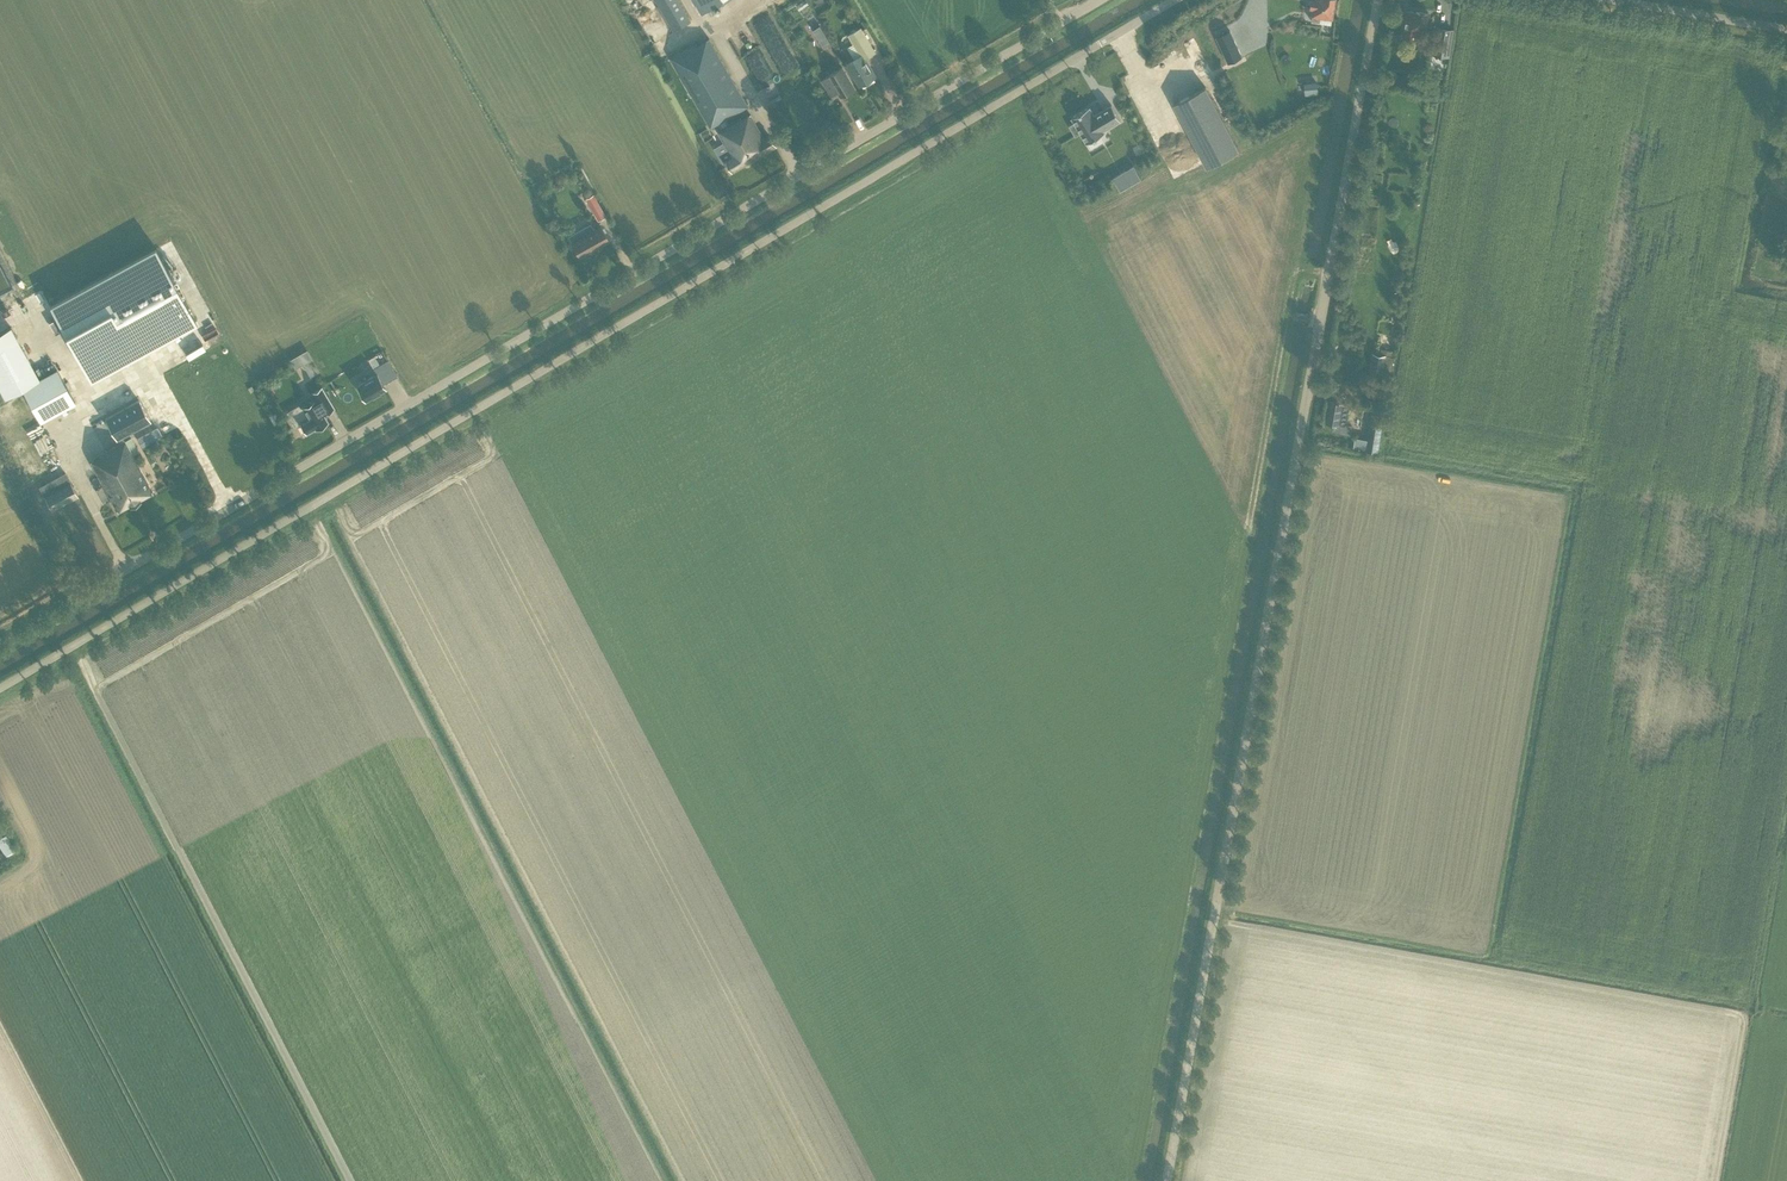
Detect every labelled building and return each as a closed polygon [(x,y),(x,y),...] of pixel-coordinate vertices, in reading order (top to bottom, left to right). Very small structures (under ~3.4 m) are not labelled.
[(683,26),(692,21),(680,0),(656,0),(674,31),(683,26)] [(703,15),(728,0),(694,0),(703,15)] [(1309,7),(1313,8),(1312,14),(1313,14),(1312,21),(1320,22),(1321,15),(1333,17),(1336,0),(1311,0),(1309,7)] [(1426,35),(1430,15),(1408,10),(1407,18),(1405,18),(1404,23),(1406,23),(1404,35),(1417,38),(1417,33),(1426,35)] [(825,46),(831,43),(821,25),(814,29),(825,46)] [(1450,57),(1454,29),(1437,26),(1433,54),(1450,57)] [(865,59),(870,55),(876,52),(862,27),(849,34),(861,55),(847,63),(860,85),(875,75),(865,59)] [(1230,30),(1217,36),(1229,62),(1242,56),(1230,30)] [(1247,37),(1252,52),(1268,46),(1263,31),(1247,37)] [(697,42),(671,58),(711,128),(719,124),(722,129),(718,131),(725,142),(716,148),(724,163),(728,161),(734,171),(776,146),(769,134),(764,137),(750,114),(742,118),(741,117),(730,124),(727,119),(749,106),(710,38),(698,44),(697,42)] [(731,44),(736,51),(737,50),(740,54),(748,49),(742,38),(731,44)] [(1415,42),(1420,54),(1429,50),(1424,38),(1415,42)] [(843,67),(822,80),(832,96),(839,91),(842,96),(855,88),(843,67)] [(1318,83),(1305,83),(1305,94),(1318,93),(1318,83)] [(1174,103),(1198,150),(1207,167),(1240,150),(1206,86),(1174,103)] [(1081,132),(1087,142),(1105,132),(1104,130),(1121,120),(1112,105),(1095,115),(1090,106),(1072,117),(1075,123),(1071,125),(1076,135),(1081,132)] [(1113,177),(1117,184),(1121,190),(1142,178),(1138,172),(1134,165),(1113,177)] [(586,198),(598,221),(606,216),(594,194),(586,198)] [(601,226),(594,230),(591,224),(568,235),(572,242),(580,257),(609,241),(601,226)] [(157,247),(51,305),(90,377),(196,319),(157,247)] [(0,334),(0,388),(5,396),(39,377),(12,327),(0,334)] [(52,345),(41,351),(45,359),(56,353),(52,345)] [(307,350),(291,359),(296,368),(313,359),(307,350)] [(1386,354),(1379,353),(1372,352),(1368,377),(1382,379),(1383,372),(1392,373),(1394,356),(1386,355),(1386,354)] [(383,384),(389,380),(397,376),(388,360),(374,369),(377,374),(357,385),(366,401),(386,389),(383,384)] [(57,369),(23,388),(41,421),(76,403),(57,369)] [(299,404),(287,412),(295,426),(301,423),(307,433),(327,421),(320,410),(332,404),(321,386),(310,393),(314,401),(307,406),(305,404),(301,407),(299,404)] [(101,456),(91,462),(93,465),(105,487),(108,485),(115,498),(112,500),(118,511),(133,503),(133,500),(136,498),(138,500),(153,492),(123,436),(151,421),(140,400),(106,418),(120,444),(100,455),(101,456)] [(1343,402),(1343,403),(1331,401),(1327,422),(1336,423),(1335,429),(1343,430),(1344,425),(1347,426),(1350,404),(1343,402)] [(71,482),(70,482),(66,473),(40,487),(45,495),(53,511),(79,497),(71,482)] [(0,838),(0,846),(6,857),(16,851),(6,834),(0,838)]
